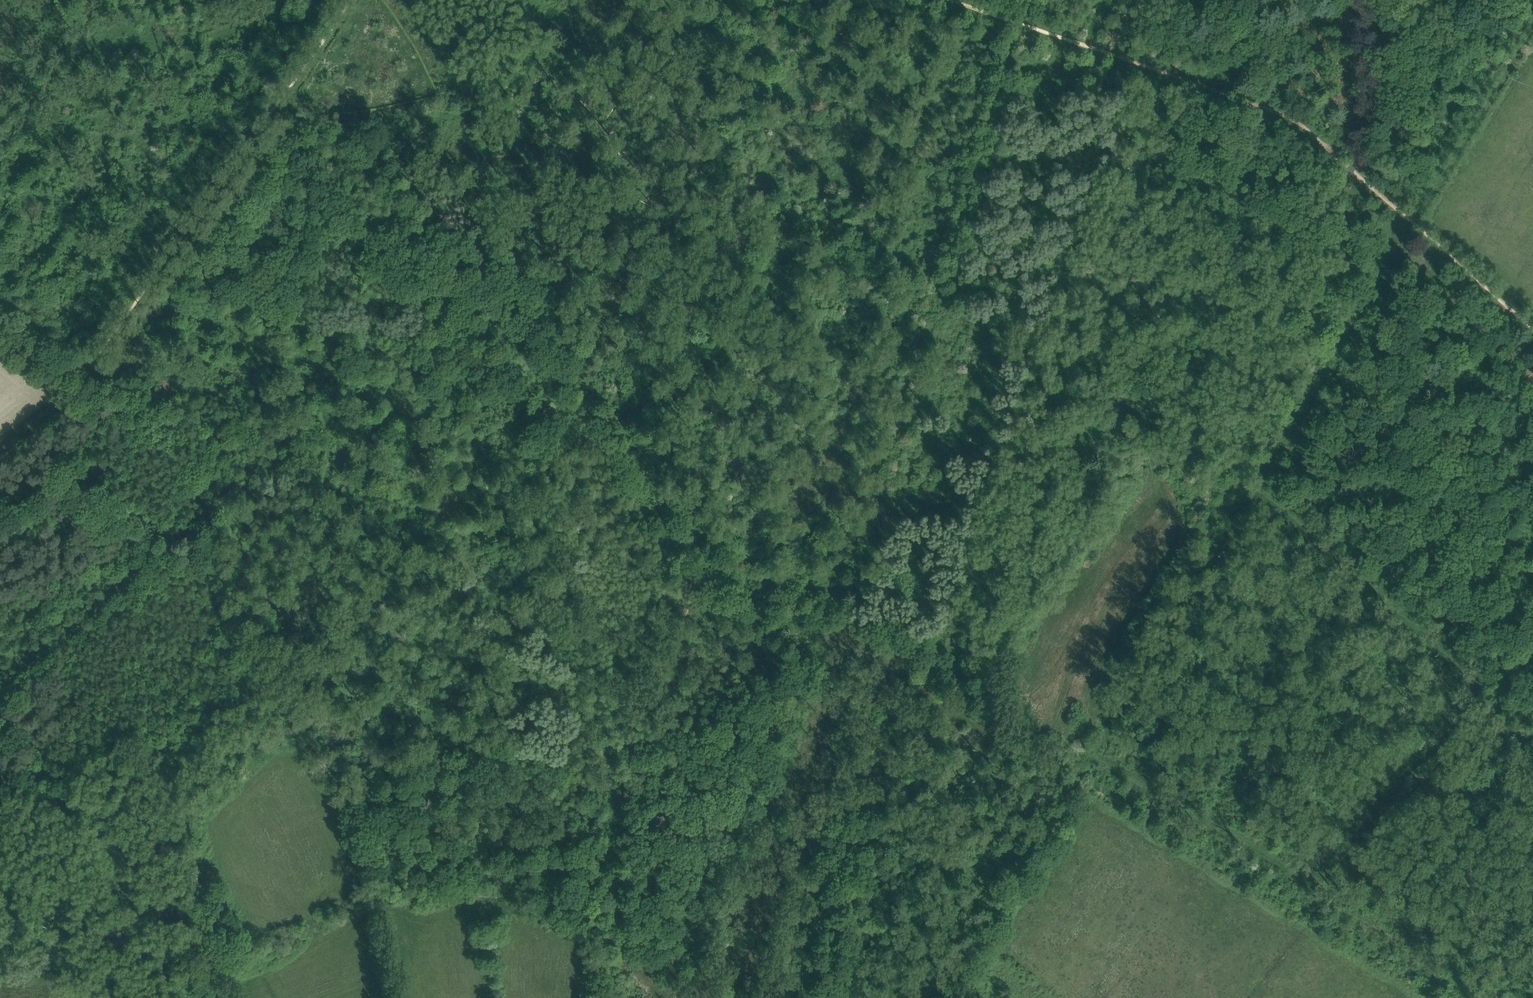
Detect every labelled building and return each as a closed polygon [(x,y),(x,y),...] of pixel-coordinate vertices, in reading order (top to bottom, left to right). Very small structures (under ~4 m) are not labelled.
[(751,509),(754,519),(761,517),(758,507),(751,509)]
